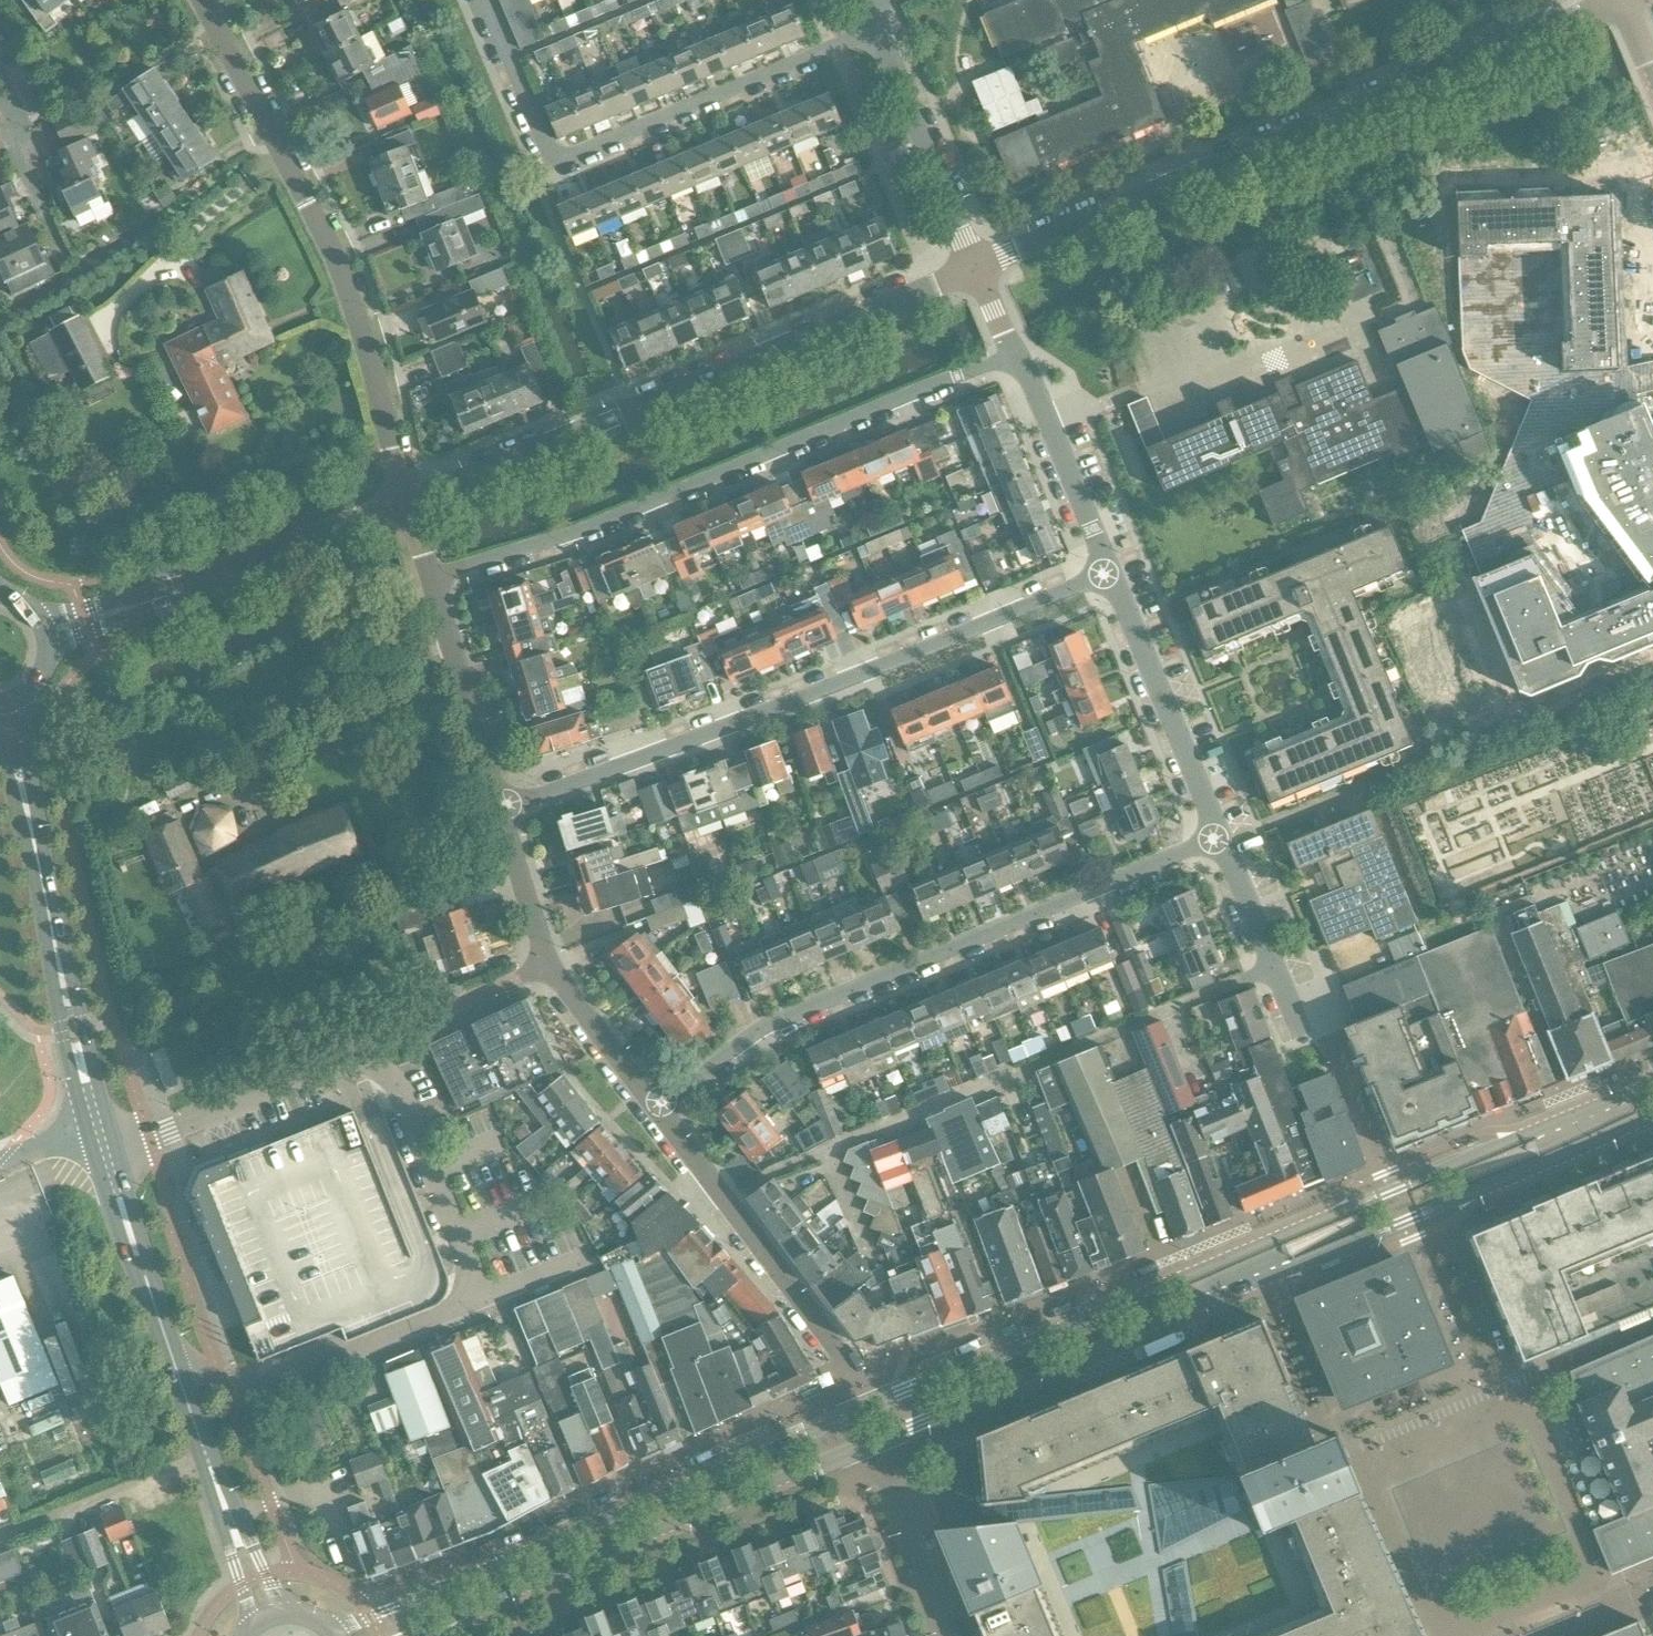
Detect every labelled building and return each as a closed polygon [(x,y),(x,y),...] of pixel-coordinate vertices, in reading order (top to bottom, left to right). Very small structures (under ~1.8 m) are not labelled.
[(50,14),(70,0),(22,0),(46,33),(58,25),(50,14)] [(501,2),(505,13),(530,3),(528,0),(504,0),(501,2)] [(601,3),(605,13),(619,7),(616,0),(608,0),(601,3)] [(657,1),(662,11),(676,5),(674,0),(660,0),(657,1)] [(972,82),(993,131),(1036,113),(1037,115),(1039,122),(994,140),(1012,184),(1166,121),(1143,66),(1148,64),(1143,53),(1139,55),(1134,44),(1210,13),(1214,23),(1272,0),(1019,0),(984,14),(998,49),(1002,58),(1069,30),(1067,25),(1084,18),(1086,22),(1076,26),(1084,44),(1093,40),(1114,91),(1050,117),(1047,110),(1043,112),(1037,98),(1025,103),(1021,95),(1009,66),(972,82)] [(1308,0),(1284,0),(1287,8),(1308,0)] [(1313,79),(1338,69),(1310,0),(1285,10),(1313,79)] [(1348,10),(1371,0),(1344,0),(1348,10)] [(1391,12),(1410,5),(1414,14),(1444,2),(1444,0),(1386,0),(1391,12)] [(510,25),(534,15),(530,3),(505,13),(510,25)] [(647,5),(633,11),(637,21),(652,15),(647,5)] [(780,47),(806,36),(793,5),(767,16),(780,47)] [(591,7),(576,13),(580,23),(595,17),(591,7)] [(347,10),(310,28),(324,56),(361,37),(347,10)] [(515,37),(539,27),(534,15),(510,25),(515,37)] [(623,15),(608,21),(613,31),(627,25),(623,15)] [(756,57),(780,47),(767,16),(743,26),(756,57)] [(566,18),(552,24),(556,34),(570,28),(566,18)] [(598,26),(584,32),(588,42),(602,36),(598,26)] [(731,67),(756,57),(743,26),(718,36),(731,67)] [(515,37),(520,49),(544,38),(540,29),(539,27),(515,37)] [(364,71),(370,82),(416,60),(410,46),(386,58),(373,31),(361,37),(324,56),(339,84),(364,71)] [(573,36),(559,42),(563,52),(578,46),(573,36)] [(706,77),(731,67),(718,36),(694,47),(706,77)] [(549,46),(535,52),(539,62),(553,56),(549,46)] [(682,88),(706,77),(694,47),(669,57),(682,88)] [(657,98),(682,88),(669,57),(644,67),(657,98)] [(416,60),(370,82),(376,95),(366,99),(378,127),(408,114),(396,87),(424,75),(416,60)] [(633,108),(657,98),(644,67),(620,77),(633,108)] [(114,112),(131,100),(139,112),(172,89),(168,82),(164,82),(155,69),(124,89),(126,92),(109,104),(114,112)] [(608,118),(633,108),(620,77),(595,88),(608,118)] [(583,129),(608,118),(595,88),(571,98),(583,129)] [(179,104),(179,100),(172,89),(139,112),(150,128),(145,131),(144,130),(131,139),(132,141),(127,145),(130,150),(130,149),(142,141),(185,113),(179,104)] [(817,135),(842,124),(829,93),(804,104),(817,135)] [(571,98),(545,108),(558,139),(583,129),(571,98)] [(413,107),(420,124),(440,116),(432,99),(413,107)] [(81,120),(102,111),(96,101),(54,121),(59,131),(81,120)] [(792,145),(817,135),(804,104),(779,114),(792,145)] [(64,143),(85,133),(110,122),(102,111),(81,120),(59,131),(64,143)] [(185,113),(142,141),(155,161),(166,154),(167,156),(202,133),(196,126),(193,125),(185,113)] [(768,155),(792,145),(779,114),(755,124),(768,155)] [(743,166),(768,155),(755,124),(730,135),(743,166)] [(386,154),(368,160),(378,188),(418,173),(409,148),(416,145),(411,131),(382,142),(386,154)] [(208,147),(208,143),(202,133),(167,156),(176,170),(171,173),(176,180),(182,176),(184,179),(215,158),(208,147)] [(718,176),(743,166),(730,135),(706,145),(718,176)] [(88,138),(59,151),(68,168),(62,171),(69,188),(63,191),(75,216),(92,208),(98,221),(114,214),(108,201),(104,203),(101,196),(96,185),(102,182),(91,159),(97,156),(88,138)] [(694,186),(718,176),(706,145),(681,155),(694,186)] [(830,149),(824,151),(830,167),(836,164),(830,149)] [(669,196),(694,186),(681,155),(656,165),(669,196)] [(858,162),(843,168),(848,178),(862,172),(858,162)] [(656,165),(632,176),(645,207),(669,196),(656,165)] [(822,188),(836,182),(832,172),(818,178),(822,188)] [(465,182),(427,196),(418,173),(378,188),(383,200),(396,195),(406,220),(440,207),(470,195),(465,182)] [(620,217),(645,207),(632,176),(607,186),(620,217)] [(855,181),(838,187),(843,198),(859,191),(855,181)] [(19,194),(13,182),(0,188),(0,237),(28,224),(27,223),(20,227),(6,200),(19,194)] [(797,198),(812,192),(808,182),(793,188),(797,198)] [(169,184),(156,192),(165,207),(176,200),(178,199),(176,196),(169,184)] [(596,227),(620,217),(607,186),(583,196),(596,227)] [(818,208),(834,202),(830,191),(814,198),(818,208)] [(436,271),(478,254),(463,216),(484,208),(478,192),(470,195),(440,207),(440,208),(416,218),(422,234),(436,271)] [(773,209),(787,203),(783,192),(768,198),(773,209)] [(1455,201),(1458,258),(1467,293),(1470,304),(1487,372),(1522,429),(1529,447),(1536,463),(1479,575),(1526,689),(1633,644),(1652,636),(1652,432),(1642,404),(1640,402),(1621,374),(1617,368),(1617,349),(1615,325),(1612,240),(1610,195),(1455,201)] [(583,196),(557,207),(570,238),(596,227),(583,196)] [(792,219),(809,212),(805,202),(788,209),(792,219)] [(763,213),(759,203),(734,213),(738,223),(763,213)] [(714,233),(738,223),(734,213),(709,223),(714,233)] [(767,230),(784,223),(779,213),(763,219),(767,230)] [(851,219),(855,228),(871,265),(897,254),(881,217),(865,224),(861,215),(851,219)] [(709,223),(695,229),(699,239),(714,233),(709,223)] [(52,276),(28,224),(0,237),(0,269),(12,295),(52,276)] [(753,254),(742,228),(729,234),(740,260),(753,254)] [(871,265),(855,228),(830,238),(846,275),(871,265)] [(806,249),(821,286),(846,275),(830,238),(826,229),(801,239),(805,249),(806,249)] [(675,249),(689,243),(685,233),(660,243),(664,254),(664,252),(674,248),(675,249)] [(716,239),(726,265),(740,260),(729,234),(716,239)] [(660,243),(646,249),(650,259),(664,254),(660,243)] [(821,286),(806,249),(805,249),(780,259),(779,259),(795,297),(821,286)] [(751,262),(754,270),(769,307),(795,297),(779,259),(780,259),(777,251),(751,262)] [(672,269),(688,262),(684,252),(668,259),(672,269)] [(626,270),(640,264),(635,254),(621,260),(626,270)] [(1234,294),(1247,288),(1235,260),(1222,265),(1234,294)] [(663,273),(659,263),(643,269),(647,280),(663,273)] [(616,274),(611,264),(597,270),(601,280),(616,274)] [(502,268),(474,279),(480,295),(508,284),(502,268)] [(247,417),(222,364),(274,341),(243,272),(206,290),(220,318),(165,345),(210,435),(247,417)] [(622,291),(638,284),(634,273),(618,280),(622,291)] [(751,315),(736,278),(710,288),(725,325),(751,315)] [(596,300),(613,293),(608,283),(592,290),(596,300)] [(725,325),(710,288),(685,299),(700,336),(725,325)] [(473,292),(425,311),(437,340),(485,320),(473,292)] [(700,336),(685,299),(659,309),(675,346),(700,336)] [(50,316),(56,328),(51,330),(52,332),(30,343),(50,381),(72,369),(83,389),(111,374),(80,315),(75,317),(70,306),(50,316)] [(1404,384),(1429,443),(1433,451),(1441,448),(1451,471),(1493,454),(1484,430),(1484,429),(1448,342),(1452,341),(1437,306),(1416,315),(1414,310),(1395,319),(1397,323),(1378,331),(1392,365),(1396,364),(1404,384)] [(675,346),(659,309),(634,320),(649,357),(675,346)] [(609,330),(624,367),(649,357),(634,320),(609,330)] [(459,340),(431,351),(437,365),(465,353),(459,340)] [(521,349),(528,366),(504,376),(518,411),(545,400),(544,399),(556,394),(534,343),(521,349)] [(442,377),(470,366),(465,353),(437,365),(442,377)] [(1429,443),(1404,384),(1373,397),(1357,360),(1235,411),(1229,398),(1216,403),(1222,417),(1165,441),(1146,397),(1128,405),(1164,491),(1283,441),(1290,457),(1276,462),(1284,480),(1258,491),(1273,526),(1308,511),(1312,509),(1309,503),(1305,504),(1299,489),(1380,455),(1378,451),(1391,445),(1396,456),(1429,443)] [(473,375),(478,387),(477,387),(492,422),(518,411),(504,376),(503,377),(498,365),(473,375)] [(451,398),(465,433),(492,422),(477,387),(451,398)] [(956,411),(967,437),(980,432),(1006,420),(995,395),(956,411)] [(948,435),(941,417),(919,426),(930,452),(947,445),(943,446),(940,438),(948,435)] [(990,457),(1016,446),(1006,420),(980,432),(990,457)] [(940,477),(934,462),(930,452),(919,426),(907,431),(906,430),(880,441),(893,472),(913,463),(922,484),(940,477)] [(893,472),(880,441),(854,452),(867,483),(893,472)] [(950,455),(947,445),(930,452),(934,462),(950,455)] [(990,458),(979,462),(990,487),(1027,472),(1016,446),(990,457),(990,458)] [(854,452),(828,463),(841,494),(842,493),(845,501),(860,494),(857,487),(867,483),(854,452)] [(841,494),(828,463),(803,473),(805,479),(792,484),(814,536),(832,528),(826,513),(833,510),(828,499),(841,494)] [(950,487),(966,480),(962,470),(946,477),(950,487)] [(1002,513),(1038,498),(1027,472),(990,487),(1000,513),(1001,513),(1002,513)] [(786,541),(788,546),(814,536),(792,484),(781,489),(778,483),(752,495),(764,526),(765,525),(773,546),(786,541)] [(764,526),(752,495),(727,505),(743,544),(747,554),(748,554),(753,552),(759,549),(751,531),(764,526)] [(961,513),(977,506),(973,495),(957,502),(961,513)] [(1022,534),(1049,523),(1038,498),(1002,513),(1006,524),(1016,520),(1022,534)] [(714,547),(717,555),(743,544),(727,505),(700,516),(713,547),(714,547)] [(904,523),(900,512),(882,519),(887,530),(904,523)] [(666,541),(678,571),(683,584),(701,576),(693,555),(713,547),(700,516),(675,527),(678,536),(666,541)] [(866,526),(870,537),(887,530),(882,519),(866,526)] [(1049,523),(1022,534),(1022,535),(1006,541),(1011,554),(1016,552),(1021,565),(1032,560),(1033,561),(1060,550),(1049,523)] [(964,541),(981,534),(977,524),(960,531),(964,541)] [(1191,620),(1188,621),(1191,629),(1204,660),(1212,657),(1213,657),(1210,650),(1302,612),(1311,616),(1354,718),(1255,759),(1252,753),(1244,756),(1257,787),(1260,795),(1265,793),(1270,804),(1290,796),(1292,801),(1302,796),(1300,791),(1336,776),(1338,781),(1348,777),(1346,772),(1383,757),(1385,762),(1395,758),(1393,753),(1413,745),(1392,695),(1394,694),(1352,592),(1407,569),(1389,525),(1370,533),(1366,525),(1356,529),(1360,537),(1295,564),(1265,576),(1261,567),(1252,571),(1255,580),(1218,596),(1215,587),(1205,591),(1209,600),(1189,608),(1193,619),(1191,620)] [(912,537),(908,526),(883,537),(888,547),(912,537)] [(937,539),(941,548),(920,556),(937,596),(976,580),(955,531),(937,539)] [(634,544),(623,549),(644,600),(645,600),(655,595),(650,582),(678,571),(666,541),(654,546),(650,537),(647,538),(643,538),(637,541),(634,544)] [(861,558),(888,547),(883,537),(857,548),(861,558)] [(584,569),(598,603),(605,600),(612,597),(613,598),(627,592),(631,604),(634,602),(636,607),(646,603),(645,600),(644,600),(623,549),(613,553),(609,552),(602,555),(600,558),(597,560),(599,564),(584,569)] [(982,583),(998,576),(988,550),(971,557),(982,583)] [(753,552),(748,554),(756,572),(761,570),(753,552)] [(900,577),(912,607),(937,596),(920,556),(922,562),(909,568),(911,572),(900,577)] [(582,565),(568,570),(576,594),(578,593),(588,590),(591,589),(582,565)] [(776,576),(771,565),(761,570),(756,572),(754,573),(759,583),(776,576)] [(738,580),(742,590),(759,583),(754,573),(738,580)] [(852,597),(844,576),(825,584),(835,608),(849,602),(860,628),(886,618),(874,588),(852,597)] [(912,607),(900,577),(874,588),(886,618),(912,607)] [(528,580),(488,592),(497,619),(557,600),(553,589),(532,595),(528,580)] [(779,580),(771,583),(776,593),(776,594),(784,591),(779,580)] [(776,593),(771,583),(754,590),(759,601),(776,593)] [(836,638),(825,612),(835,608),(825,584),(808,591),(811,598),(791,606),(797,620),(798,620),(810,649),(836,638)] [(738,597),(742,608),(759,601),(754,590),(738,597)] [(576,594),(497,619),(500,630),(499,635),(501,641),(505,644),(508,655),(555,640),(548,616),(554,615),(553,612),(581,603),(578,593),(576,594)] [(605,600),(598,603),(603,615),(610,612),(605,600)] [(798,620),(797,620),(771,631),(783,660),(810,649),(798,620)] [(721,657),(732,681),(758,670),(746,641),(726,650),(717,629),(699,636),(710,661),(721,657)] [(783,660),(771,631),(746,641),(758,670),(783,660)] [(1055,673),(1061,671),(1061,672),(1090,659),(1079,633),(1050,645),(1055,657),(1032,666),(1038,680),(1055,673)] [(684,648),(687,656),(677,659),(671,642),(660,646),(663,656),(664,656),(667,663),(666,663),(670,676),(673,676),(678,688),(673,690),(677,701),(687,698),(692,699),(700,696),(702,693),(704,692),(701,682),(716,676),(710,661),(699,636),(701,642),(684,648)] [(549,652),(558,649),(555,640),(508,655),(512,667),(511,670),(513,677),(515,679),(517,685),(519,684),(521,691),(577,674),(573,663),(554,669),(549,652)] [(647,686),(634,690),(635,694),(643,710),(655,706),(656,710),(659,709),(663,710),(670,707),(671,704),(677,702),(677,701),(673,690),(678,688),(673,676),(670,676),(666,663),(667,663),(664,656),(663,656),(660,646),(650,650),(656,667),(642,672),(647,686)] [(1057,703),(1071,697),(1071,695),(1100,683),(1090,659),(1061,672),(1061,671),(1055,673),(1062,688),(1053,692),(1057,703)] [(1015,711),(997,667),(971,678),(985,712),(989,722),(1015,711)] [(522,702),(519,706),(521,713),(525,714),(527,720),(532,718),(534,726),(589,709),(587,701),(580,703),(566,708),(561,691),(582,685),(578,673),(577,674),(521,691),(523,697),(521,698),(522,702)] [(629,675),(615,679),(619,691),(620,690),(633,686),(629,675)] [(985,712),(971,678),(945,688),(959,723),(985,712)] [(1071,697),(1083,724),(1112,712),(1100,683),(1071,695),(1071,697)] [(633,686),(620,690),(623,698),(635,694),(634,690),(633,686)] [(959,723),(945,688),(919,699),(936,741),(933,733),(959,723)] [(534,726),(529,728),(538,755),(555,750),(555,751),(646,722),(647,722),(643,710),(635,694),(623,698),(589,709),(534,726)] [(1036,713),(1045,709),(1038,695),(1029,699),(1036,713)] [(892,710),(909,752),(936,741),(919,699),(892,710)] [(862,711),(833,721),(850,769),(837,774),(847,803),(861,798),(851,771),(888,757),(877,729),(870,732),(862,711)] [(1059,731),(1060,735),(1071,730),(1064,714),(1046,722),(1051,734),(1059,731)] [(801,733),(793,735),(808,777),(824,772),(828,785),(838,781),(839,783),(839,782),(836,772),(837,772),(834,765),(832,766),(818,727),(815,728),(811,726),(803,729),(801,733)] [(1037,729),(1024,734),(1036,763),(1049,757),(1037,729)] [(760,787),(775,781),(780,794),(792,790),(782,762),(781,762),(774,742),(762,746),(759,741),(754,743),(754,749),(747,752),(760,787)] [(1104,784),(1102,784),(1102,785),(1137,770),(1126,744),(1100,754),(1104,766),(1098,768),(1104,784)] [(712,764),(703,767),(721,819),(761,805),(745,760),(730,765),(728,759),(726,759),(722,758),(714,760),(712,764)] [(1003,775),(998,765),(980,773),(984,783),(1003,775)] [(680,814),(678,815),(684,832),(721,819),(703,767),(695,770),(691,769),(684,771),(682,775),(680,776),(682,782),(670,786),(680,814)] [(1113,810),(1147,796),(1137,770),(1102,785),(1113,810)] [(171,800),(194,788),(186,772),(163,783),(171,800)] [(980,773),(961,781),(965,791),(984,783),(980,773)] [(931,806),(919,777),(906,782),(917,811),(931,806)] [(665,781),(638,791),(651,825),(678,815),(680,814),(670,786),(667,787),(665,781)] [(1057,788),(1044,794),(1054,817),(1029,827),(1032,837),(1045,869),(1071,858),(1055,820),(1068,814),(1057,788)] [(1002,805),(997,791),(987,795),(992,809),(1002,805)] [(977,799),(982,813),(992,809),(987,795),(977,799)] [(1124,836),(1158,822),(1147,796),(1113,810),(1124,836)] [(1073,814),(1089,807),(1085,797),(1069,804),(1073,814)] [(1286,843),(1297,870),(1318,862),(1322,872),(1314,875),(1317,880),(1319,885),(1326,882),(1330,892),(1310,900),(1328,946),(1372,928),(1377,940),(1419,922),(1366,797),(1350,804),(1355,815),(1286,843)] [(610,819),(606,806),(574,816),(572,812),(562,816),(563,819),(558,821),(567,851),(618,836),(623,834),(618,817),(610,819)] [(218,863),(236,903),(359,851),(343,807),(291,826),(218,863)] [(232,813),(206,810),(197,833),(215,850),(238,838),(232,813)] [(953,825),(947,811),(938,814),(943,828),(953,825)] [(928,818),(933,832),(943,828),(938,814),(928,818)] [(1082,835),(1098,828),(1094,818),(1078,825),(1082,835)] [(178,820),(145,835),(170,893),(185,887),(204,931),(232,920),(212,874),(203,878),(178,820)] [(1016,832),(1020,842),(1007,847),(1020,879),(1045,869),(1032,837),(1029,827),(1016,832)] [(623,834),(618,836),(620,843),(628,840),(626,833),(623,834)] [(778,867),(797,860),(790,840),(772,848),(778,867)] [(575,877),(578,885),(644,865),(662,860),(658,847),(618,860),(618,863),(614,864),(609,847),(570,859),(570,862),(569,867),(571,874),(575,877)] [(1020,879),(1007,847),(984,857),(997,889),(1020,879)] [(836,850),(812,860),(817,872),(841,862),(836,850)] [(909,881),(898,854),(883,859),(894,887),(909,881)] [(997,889),(984,857),(959,867),(972,899),(997,889)] [(741,879),(761,872),(756,858),(736,866),(741,879)] [(872,864),(883,891),(894,887),(883,859),(872,864)] [(801,865),(809,885),(820,881),(817,872),(812,860),(801,865)] [(923,882),(910,888),(923,920),(947,910),(934,878),(935,877),(929,864),(917,869),(923,882)] [(644,865),(578,885),(581,897),(578,898),(582,913),(586,912),(586,914),(653,894),(644,865)] [(742,882),(741,879),(736,866),(699,879),(705,895),(742,882)] [(934,878),(947,910),(972,899),(959,867),(935,877),(934,878)] [(782,896),(773,875),(763,880),(771,901),(782,896)] [(756,890),(762,904),(771,901),(763,880),(765,886),(756,890)] [(651,900),(656,914),(682,903),(682,904),(683,905),(702,897),(697,883),(651,900)] [(1190,890),(1158,904),(1168,929),(1201,915),(1190,890)] [(899,929),(886,897),(860,908),(873,940),(899,929)] [(682,904),(646,917),(652,932),(688,918),(683,905),(682,904)] [(1508,932),(1549,1029),(1546,1031),(1567,1079),(1652,1044),(1652,943),(1631,952),(1603,964),(1609,981),(1625,1018),(1603,1027),(1605,1031),(1609,1040),(1604,1043),(1592,1013),(1588,1013),(1585,1006),(1590,1004),(1582,987),(1590,983),(1588,979),(1581,963),(1628,943),(1627,939),(1615,913),(1576,930),(1581,942),(1574,945),(1558,904),(1534,914),(1531,905),(1510,914),(1517,929),(1508,932)] [(396,917),(401,931),(429,921),(424,907),(396,917)] [(435,935),(424,939),(428,950),(475,934),(471,923),(474,919),(472,912),(467,911),(466,907),(435,918),(441,938),(437,940),(435,935)] [(807,918),(811,928),(824,961),(849,950),(836,918),(837,917),(832,908),(807,918)] [(836,918),(849,950),(873,940),(860,908),(837,917),(836,918)] [(1178,952),(1211,939),(1201,915),(1168,929),(1178,952)] [(1126,916),(1112,922),(1123,948),(1137,943),(1126,916)] [(783,928),(784,930),(787,938),(800,971),(824,961),(811,928),(807,918),(783,928)] [(726,926),(713,931),(724,958),(737,952),(726,926)] [(1425,952),(1416,956),(1482,1115),(1516,1101),(1516,1100),(1505,1072),(1485,1024),(1507,1015),(1512,1013),(1513,1015),(1514,1017),(1525,1012),(1512,982),(1511,983),(1488,926),(1425,952)] [(1114,960),(1101,927),(1076,937),(1090,970),(1114,960)] [(703,954),(713,949),(705,930),(694,935),(703,954)] [(787,938),(784,930),(759,940),(776,981),(800,971),(787,938)] [(1420,930),(1387,943),(1396,963),(1428,950),(1420,930)] [(638,933),(609,955),(626,978),(661,952),(645,932),(640,936),(638,933)] [(483,946),(478,945),(475,934),(428,950),(432,962),(443,959),(441,953),(446,952),(452,971),(483,961),(482,957),(485,953),(483,946)] [(738,959),(751,991),(776,981),(759,940),(758,936),(736,945),(741,957),(738,959)] [(1090,970),(1076,937),(1050,948),(1064,981),(1090,970)] [(1211,939),(1178,952),(1168,957),(1173,969),(1183,965),(1189,978),(1194,991),(1214,982),(1209,970),(1222,965),(1211,939)] [(1064,981),(1050,948),(1027,958),(1040,991),(1064,981)] [(414,968),(432,962),(428,950),(410,957),(414,968)] [(663,951),(661,953),(661,952),(626,978),(643,1001),(679,973),(663,951)] [(1143,952),(1132,957),(1137,970),(1149,965),(1143,952)] [(1345,985),(1343,986),(1358,1022),(1344,1028),(1352,1048),(1387,1133),(1393,1148),(1394,1151),(1396,1150),(1411,1143),(1470,1120),(1469,1119),(1479,1115),(1479,1116),(1482,1115),(1416,956),(1404,960),(1345,985)] [(1027,958),(1002,968),(1016,1001),(1015,1001),(1018,1008),(1019,1011),(1045,1001),(1040,991),(1027,958)] [(1140,988),(1139,986),(1128,959),(1115,964),(1127,993),(1140,988)] [(725,1001),(739,996),(725,961),(711,967),(725,1001)] [(1603,964),(1586,971),(1589,977),(1593,987),(1609,981),(1603,964)] [(1149,981),(1155,979),(1149,965),(1137,970),(1143,984),(1149,981)] [(697,973),(711,1007),(725,1001),(711,967),(697,973)] [(1016,1001),(1002,968),(978,978),(995,1019),(1018,1008),(1015,1001),(1016,1001)] [(690,1002),(697,996),(679,973),(643,1001),(660,1023),(689,1001),(690,1002)] [(419,978),(424,995),(438,990),(433,974),(419,978)] [(980,1015),(984,1023),(995,1019),(978,978),(953,989),(967,1021),(980,1015)] [(1140,988),(1127,993),(1135,1011),(1149,1005),(1142,987),(1140,988)] [(953,989),(930,998),(944,1031),(948,1041),(971,1031),(970,1028),(967,1021),(953,989)] [(1253,989),(1220,1002),(1237,1047),(1270,1035),(1253,989)] [(930,998),(905,1008),(919,1041),(923,1051),(947,1041),(943,1031),(944,1031),(930,998)] [(484,1105),(518,1089),(558,1071),(560,1070),(552,1051),(527,999),(472,1025),(429,1045),(458,1107),(480,1097),(484,1105)] [(1117,1000),(1104,1005),(1111,1022),(1124,1016),(1117,1000)] [(695,1033),(700,1040),(712,1031),(690,1002),(689,1001),(660,1023),(678,1046),(695,1033)] [(919,1041),(905,1008),(881,1019),(895,1051),(919,1041)] [(1507,1015),(1485,1024),(1505,1072),(1516,1100),(1516,1101),(1542,1090),(1542,1089),(1555,1084),(1525,1012),(1514,1017),(1513,1015),(1512,1013),(1507,1015)] [(1090,1014),(1080,1018),(1086,1033),(1096,1029),(1090,1014)] [(1080,1018),(1070,1022),(1076,1037),(1086,1033),(1080,1018)] [(895,1051),(881,1019),(857,1029),(876,1074),(899,1065),(893,1052),(895,1051)] [(1161,1020),(1132,1032),(1147,1067),(1166,1114),(1194,1102),(1193,1099),(1161,1020)] [(876,1074),(857,1029),(834,1038),(852,1084),(876,1074)] [(1047,1048),(1041,1034),(1031,1038),(1037,1052),(1047,1048)] [(848,1079),(851,1085),(852,1084),(834,1038),(807,1050),(822,1086),(810,1091),(822,1119),(830,1139),(844,1133),(835,1112),(825,1088),(848,1079)] [(992,1043),(1001,1064),(1012,1059),(1008,1050),(1003,1038),(992,1043)] [(1028,1057),(1028,1056),(1037,1052),(1031,1038),(1022,1042),(1023,1044),(1008,1050),(1012,1059),(1013,1063),(1028,1057)] [(1197,1109),(1192,1111),(1194,1116),(1202,1143),(1247,1125),(1256,1149),(1245,1153),(1255,1177),(1234,1185),(1245,1211),(1326,1177),(1306,1129),(1301,1114),(1291,1089),(1278,1056),(1272,1039),(1238,1052),(1244,1068),(1238,1071),(1243,1082),(1232,1086),(1236,1096),(1217,1103),(1217,1102),(1197,1109)] [(1117,1080),(1102,1045),(1035,1071),(1047,1101),(1051,1110),(1070,1101),(1095,1158),(1072,1166),(1108,1264),(1144,1251),(1109,1169),(1139,1156),(1157,1205),(1161,1204),(1155,1182),(1134,1131),(1121,1103),(1112,1082),(1117,1080)] [(163,1047),(150,1053),(166,1090),(179,1084),(163,1047)] [(980,1054),(970,1058),(978,1077),(988,1073),(983,1059),(980,1054)] [(993,1055),(983,1059),(988,1073),(998,1069),(997,1065),(993,1055)] [(786,1060),(774,1069),(797,1099),(810,1090),(786,1060)] [(1232,1073),(1228,1061),(1211,1067),(1216,1079),(1232,1073)] [(1162,1116),(1166,1114),(1147,1067),(1117,1080),(1112,1082),(1121,1103),(1134,1131),(1155,1182),(1161,1204),(1175,1239),(1191,1233),(1204,1227),(1182,1172),(1184,1172),(1162,1116)] [(786,1108),(797,1099),(774,1069),(762,1078),(786,1108)] [(578,1094),(562,1074),(560,1076),(558,1071),(518,1089),(547,1126),(558,1117),(555,1112),(578,1094)] [(1330,1073),(1300,1085),(1309,1110),(1301,1114),(1306,1129),(1326,1177),(1366,1161),(1346,1111),(1341,1099),(1330,1073)] [(945,1074),(934,1079),(940,1093),(950,1089),(945,1074)] [(930,1097),(940,1093),(934,1079),(924,1083),(930,1097)] [(1212,1091),(1193,1099),(1194,1102),(1197,1109),(1217,1102),(1212,1091)] [(746,1092),(717,1113),(734,1136),(762,1114),(746,1092)] [(562,1125),(575,1141),(600,1122),(578,1094),(555,1112),(558,1117),(547,1126),(552,1133),(562,1125)] [(892,1113),(901,1110),(895,1095),(886,1099),(892,1113)] [(1010,1129),(997,1097),(975,1107),(989,1137),(1010,1129)] [(948,1108),(928,1121),(930,1127),(940,1149),(944,1164),(952,1183),(992,1167),(1001,1162),(989,1137),(975,1107),(971,1098),(948,1108)] [(886,1099),(876,1104),(882,1118),(892,1113),(886,1099)] [(1032,1107),(1052,1159),(1026,1169),(1038,1200),(1055,1246),(1068,1279),(1091,1271),(1102,1267),(1108,1264),(1072,1166),(1068,1156),(1050,1110),(1051,1110),(1047,1101),(1032,1107)] [(449,1275),(448,1274),(448,1273),(448,1272),(384,1113),(370,1118),(359,1123),(354,1110),(228,1161),(202,1172),(197,1182),(193,1193),(195,1199),(190,1201),(199,1223),(203,1221),(260,1361),(342,1328),(347,1341),(432,1307),(432,1306),(433,1306),(434,1306),(435,1305),(436,1305),(437,1304),(438,1304),(438,1303),(439,1303),(440,1302),(441,1302),(441,1301),(442,1300),(443,1299),(444,1298),(444,1297),(445,1296),(446,1296),(446,1295),(447,1294),(447,1293),(447,1292),(448,1291),(448,1290),(448,1289),(449,1289),(449,1288),(449,1287),(449,1286),(449,1285),(449,1284),(449,1283),(449,1282),(449,1281),(449,1280),(449,1279),(449,1278),(449,1277),(449,1276),(449,1275)] [(762,1114),(734,1136),(752,1159),(780,1138),(779,1137),(773,1129),(762,1114)] [(1186,1119),(1170,1125),(1210,1225),(1232,1216),(1202,1143),(1194,1116),(1186,1119)] [(822,1119),(796,1135),(800,1140),(807,1151),(830,1139),(822,1119)] [(525,1122),(515,1130),(523,1141),(533,1134),(525,1122)] [(577,1147),(578,1149),(571,1154),(577,1161),(584,1168),(591,1163),(616,1142),(602,1125),(577,1147)] [(940,1149),(930,1127),(897,1139),(907,1162),(913,1179),(930,1219),(967,1316),(983,1310),(998,1305),(962,1206),(952,1210),(935,1168),(944,1164),(940,1149)] [(533,1134),(523,1141),(532,1154),(542,1146),(533,1134)] [(882,1172),(889,1189),(895,1205),(896,1208),(909,1203),(902,1184),(913,1179),(907,1162),(897,1139),(879,1146),(876,1139),(867,1142),(874,1156),(882,1172)] [(598,1185),(604,1179),(630,1157),(616,1142),(591,1163),(584,1168),(575,1175),(580,1180),(588,1173),(598,1185)] [(867,1142),(849,1149),(874,1156),(867,1142)] [(855,1165),(882,1172),(874,1156),(849,1149),(844,1162),(855,1165)] [(1471,1235),(1523,1361),(1652,1306),(1652,1155),(1531,1206),(1532,1210),(1471,1235)] [(609,1203),(618,1195),(643,1173),(630,1157),(604,1179),(598,1185),(604,1192),(601,1194),(609,1203)] [(992,1167),(1000,1186),(1009,1183),(1003,1166),(1001,1162),(992,1167)] [(850,1177),(861,1181),(889,1189),(882,1172),(855,1165),(850,1177)] [(541,1173),(557,1192),(567,1184),(566,1182),(564,1184),(557,1176),(556,1176),(548,1167),(541,1173)] [(1063,1281),(1068,1279),(1055,1246),(1038,1200),(1026,1169),(1007,1176),(1012,1188),(1031,1240),(1048,1287),(1063,1281)] [(650,1173),(618,1205),(636,1232),(637,1233),(637,1234),(678,1201),(650,1173)] [(790,1200),(774,1178),(747,1198),(764,1220),(790,1200)] [(889,1189),(861,1181),(857,1194),(867,1197),(895,1205),(889,1189)] [(570,1208),(579,1200),(579,1199),(580,1198),(574,1191),(567,1184),(557,1192),(570,1208)] [(997,1209),(975,1218),(1005,1302),(1042,1289),(1025,1242),(1031,1240),(1012,1188),(992,1195),(997,1209)] [(814,1215),(799,1194),(790,1200),(764,1220),(780,1241),(806,1221),(814,1215)] [(867,1197),(863,1210),(874,1214),(897,1221),(893,1209),(896,1208),(895,1205),(867,1197)] [(594,1217),(579,1200),(570,1208),(578,1217),(585,1225),(594,1217)] [(637,1234),(640,1238),(629,1243),(601,1257),(607,1269),(620,1262),(644,1253),(645,1257),(663,1246),(669,1252),(695,1287),(730,1256),(716,1241),(715,1241),(700,1223),(678,1201),(637,1234)] [(874,1214),(870,1226),(880,1230),(897,1234),(902,1232),(897,1221),(874,1214)] [(843,1218),(835,1224),(840,1231),(846,1226),(849,1224),(844,1218),(843,1218)] [(916,1259),(919,1266),(943,1325),(955,1320),(967,1316),(930,1219),(910,1226),(922,1256),(916,1259)] [(780,1241),(795,1262),(822,1243),(806,1221),(780,1241)] [(897,1234),(880,1230),(876,1243),(890,1248),(894,1257),(909,1251),(902,1232),(897,1234)] [(636,1232),(626,1237),(629,1243),(640,1238),(637,1234),(637,1233),(636,1232)] [(600,1241),(595,1245),(598,1251),(604,1246),(600,1241)] [(839,1250),(832,1255),(822,1243),(795,1262),(831,1310),(873,1279),(870,1272),(866,1262),(858,1251),(847,1259),(839,1250)] [(669,1252),(663,1246),(645,1257),(644,1253),(620,1262),(607,1269),(610,1268),(612,1267),(631,1259),(663,1336),(700,1321),(669,1252)] [(1408,1250),(1293,1297),(1309,1336),(1311,1341),(1341,1412),(1455,1364),(1408,1250)] [(909,1251),(894,1257),(900,1274),(919,1266),(916,1259),(913,1260),(909,1251)] [(700,1321),(663,1336),(631,1259),(612,1267),(620,1287),(651,1362),(650,1363),(659,1385),(674,1379),(695,1433),(755,1406),(731,1345),(718,1323),(705,1304),(695,1287),(669,1252),(700,1321)] [(718,1297),(725,1293),(746,1275),(730,1256),(695,1287),(705,1304),(718,1297)] [(887,1279),(907,1334),(909,1337),(919,1333),(943,1325),(919,1266),(900,1274),(887,1279)] [(612,1267),(610,1268),(607,1269),(597,1273),(587,1277),(596,1297),(620,1287),(612,1267)] [(887,1279),(882,1267),(870,1272),(873,1279),(876,1284),(879,1301),(869,1327),(876,1346),(883,1343),(907,1334),(887,1279)] [(0,1281),(0,1377),(11,1404),(60,1383),(14,1275),(0,1281)] [(818,1376),(789,1327),(780,1313),(746,1275),(725,1293),(718,1297),(730,1315),(752,1344),(766,1376),(775,1371),(774,1370),(776,1368),(778,1366),(793,1388),(816,1377),(818,1376)] [(587,1277),(563,1287),(563,1288),(585,1342),(590,1340),(600,1364),(620,1356),(615,1345),(613,1345),(594,1298),(596,1297),(587,1277)] [(869,1327),(879,1301),(876,1284),(873,1279),(831,1310),(854,1342),(872,1335),(869,1327)] [(536,1300),(559,1352),(585,1342),(563,1288),(536,1300)] [(718,1323),(731,1345),(755,1406),(759,1403),(786,1391),(793,1388),(778,1366),(776,1368),(774,1370),(775,1371),(766,1376),(752,1344),(730,1315),(718,1297),(705,1304),(718,1323)] [(559,1357),(558,1353),(559,1352),(536,1300),(515,1308),(538,1365),(559,1357)] [(934,1529),(969,1614),(975,1612),(985,1635),(1424,1635),(1377,1529),(1341,1447),(1335,1434),(1313,1442),(1262,1318),(1073,1397),(976,1437),(980,1469),(982,1494),(983,1503),(992,1502),(994,1502),(995,1511),(996,1522),(937,1529),(934,1529)] [(552,1498),(553,1498),(537,1459),(530,1441),(524,1426),(519,1414),(499,1423),(478,1373),(477,1371),(459,1332),(422,1348),(456,1430),(453,1431),(459,1447),(472,1443),(510,1521),(542,1504),(552,1498)] [(1648,1337),(1635,1343),(1652,1389),(1652,1335),(1648,1337)] [(1635,1343),(1615,1351),(1604,1356),(1617,1387),(1621,1386),(1629,1406),(1652,1396),(1652,1389),(1635,1343)] [(640,1393),(662,1448),(672,1444),(682,1439),(659,1385),(650,1363),(634,1369),(629,1358),(632,1357),(627,1345),(619,1348),(617,1344),(615,1345),(620,1356),(635,1395),(640,1393)] [(395,1396),(368,1406),(377,1431),(404,1421),(412,1443),(426,1438),(431,1452),(433,1457),(445,1493),(463,1542),(464,1541),(491,1532),(510,1521),(472,1443),(459,1447),(453,1431),(452,1431),(425,1359),(424,1360),(420,1348),(382,1363),(395,1396)] [(616,1402),(617,1403),(640,1458),(651,1453),(662,1448),(640,1393),(635,1395),(620,1356),(600,1364),(616,1402)] [(1617,1387),(1604,1356),(1586,1364),(1569,1371),(1578,1404),(1617,1387)] [(538,1365),(533,1367),(538,1378),(548,1402),(550,1401),(560,1423),(561,1423),(573,1451),(569,1453),(571,1458),(582,1484),(609,1472),(591,1429),(570,1377),(569,1378),(568,1378),(559,1357),(538,1365)] [(487,1366),(477,1371),(478,1373),(499,1423),(519,1414),(524,1426),(548,1416),(529,1372),(496,1386),(487,1366)] [(592,1368),(570,1377),(591,1429),(612,1421),(614,1420),(592,1368)] [(1624,1516),(1652,1504),(1652,1464),(1642,1438),(1652,1434),(1652,1396),(1629,1406),(1621,1386),(1617,1387),(1578,1404),(1590,1434),(1624,1516)] [(549,1418),(548,1416),(524,1426),(530,1441),(537,1459),(553,1498),(574,1488),(582,1484),(571,1458),(563,1462),(546,1419),(549,1418)] [(629,1463),(612,1421),(591,1429),(609,1472),(619,1467),(629,1463)] [(412,1443),(403,1446),(408,1460),(431,1452),(426,1438),(412,1443)] [(377,1451),(351,1460),(360,1486),(378,1480),(385,1498),(393,1495),(377,1451)] [(445,1493),(433,1498),(423,1501),(441,1550),(463,1542),(445,1493)] [(351,1530),(368,1575),(396,1566),(403,1563),(417,1558),(406,1527),(403,1528),(398,1512),(396,1512),(398,1517),(380,1524),(379,1520),(373,1522),(365,1502),(366,1502),(366,1500),(348,1507),(356,1528),(351,1530)] [(417,1558),(422,1557),(441,1550),(423,1501),(398,1512),(403,1528),(406,1527),(417,1558)] [(1624,1516),(1592,1529),(1602,1552),(1611,1573),(1652,1555),(1652,1504),(1624,1516)] [(122,1506),(100,1514),(111,1541),(133,1533),(122,1506)] [(815,1518),(818,1526),(811,1529),(821,1555),(829,1552),(834,1565),(857,1556),(847,1524),(844,1516),(836,1519),(832,1511),(815,1518)] [(99,1517),(92,1519),(99,1537),(105,1535),(99,1517)] [(857,1556),(867,1579),(837,1591),(838,1592),(842,1603),(886,1586),(879,1570),(884,1569),(876,1551),(873,1552),(869,1544),(867,1538),(871,1536),(864,1518),(847,1524),(857,1556)] [(92,1519),(91,1519),(95,1528),(63,1540),(74,1570),(87,1565),(89,1569),(108,1561),(99,1537),(92,1519)] [(793,1536),(797,1544),(789,1547),(800,1573),(815,1567),(819,1576),(836,1569),(834,1565),(829,1552),(821,1555),(811,1529),(793,1536)] [(787,1588),(803,1581),(800,1573),(789,1547),(782,1550),(778,1542),(761,1548),(771,1574),(762,1577),(768,1594),(772,1603),(790,1595),(787,1588)] [(736,1558),(728,1561),(745,1604),(768,1594),(762,1577),(771,1574),(761,1548),(754,1551),(751,1543),(733,1550),(736,1558)] [(0,1554),(0,1564),(6,1580),(23,1573),(14,1548),(0,1554)] [(704,1600),(714,1596),(721,1613),(745,1604),(728,1561),(720,1564),(717,1556),(699,1563),(702,1571),(694,1574),(704,1600)] [(677,1581),(681,1589),(673,1592),(683,1619),(700,1612),(703,1620),(721,1613),(714,1596),(704,1600),(694,1574),(677,1581)] [(171,1626),(152,1579),(128,1588),(147,1635),(171,1626)] [(89,1584),(72,1591),(78,1605),(47,1617),(55,1635),(110,1635),(89,1584)] [(125,1635),(146,1635),(147,1635),(128,1588),(109,1595),(125,1635)] [(687,1627),(683,1619),(673,1592),(671,1593),(674,1601),(668,1604),(664,1596),(647,1602),(657,1627),(648,1630),(648,1632),(650,1635),(671,1635),(670,1633),(687,1627)] [(830,1608),(842,1603),(838,1592),(826,1597),(830,1608)] [(622,1612),(614,1615),(622,1635),(642,1635),(641,1635),(648,1632),(648,1630),(657,1627),(647,1602),(639,1605),(636,1597),(618,1604),(622,1612)] [(582,1628),(585,1635),(622,1635),(614,1615),(607,1618),(604,1610),(585,1617),(589,1625),(582,1628)] [(797,1621),(793,1611),(782,1615),(786,1625),(797,1621)] [(860,1631),(859,1625),(863,1624),(859,1612),(855,1613),(854,1611),(808,1626),(811,1635),(847,1635),(860,1631)] [(782,1615),(769,1620),(773,1630),(786,1625),(782,1615)] [(4,1622),(8,1633),(9,1635),(47,1635),(41,1620),(22,1627),(18,1617),(4,1622)] [(860,1631),(847,1635),(909,1635),(909,1634),(905,1635),(899,1618),(885,1622),(886,1626),(861,1634),(860,1631)] [(1607,1632),(1598,1635),(1645,1635),(1638,1619),(1615,1629),(1613,1625),(1605,1628),(1607,1632)] [(582,1628),(565,1634),(566,1635),(585,1635),(582,1628)]
